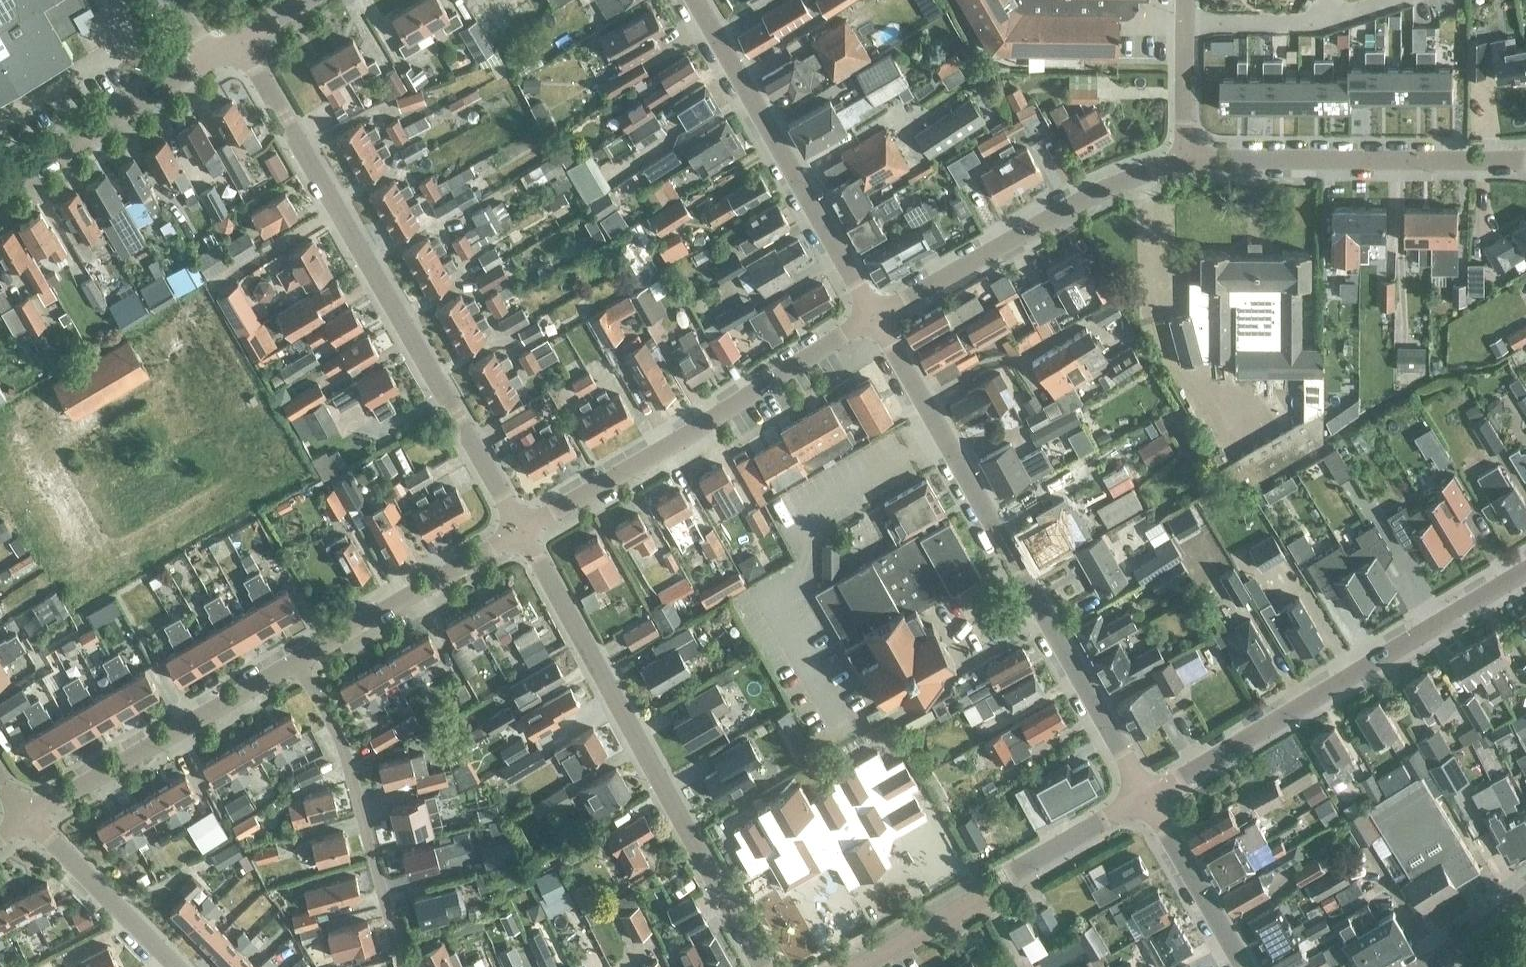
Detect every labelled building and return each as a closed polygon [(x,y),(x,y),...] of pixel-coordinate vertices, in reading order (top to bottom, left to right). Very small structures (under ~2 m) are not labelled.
[(71,56),(61,39),(82,27),(79,22),(82,8),(88,5),(85,0),(0,0),(0,97),(71,56)] [(413,4),(428,29),(440,22),(446,31),(462,22),(456,12),(449,16),(439,0),(420,0),(413,4)] [(634,0),(597,0),(607,17),(634,0)] [(764,17),(766,19),(738,36),(749,55),(751,54),(751,53),(777,38),(776,35),(811,15),(802,0),(785,0),(762,14),(764,17)] [(826,17),(853,0),(815,0),(826,17)] [(962,2),(990,51),(1087,53),(1087,57),(1117,57),(1118,17),(1125,18),(1132,13),(1136,5),(1136,0),(965,0),(962,2)] [(428,29),(413,4),(392,16),(406,41),(399,45),(404,55),(421,46),(415,36),(428,29)] [(624,24),(613,30),(599,38),(617,71),(660,47),(653,35),(664,29),(652,9),(637,18),(636,16),(623,23),(624,24)] [(871,60),(845,19),(810,41),(836,82),(871,60)] [(458,31),(472,54),(477,62),(494,52),(475,21),(458,31)] [(1348,46),(1348,33),(1337,33),(1337,46),(1348,46)] [(1525,46),(1517,48),(1515,36),(1491,40),(1498,80),(1525,76),(1525,48),(1525,46)] [(352,39),(331,52),(346,77),(358,69),(364,79),(380,70),(375,59),(367,64),(352,39)] [(1224,53),(1224,39),(1211,39),(1211,53),(1224,53)] [(1467,76),(1486,76),(1487,40),(1467,39),(1467,76)] [(530,64),(520,46),(506,53),(516,72),(530,64)] [(1297,61),(1297,50),(1287,49),(1287,60),(1297,61)] [(1349,67),(1349,77),(1349,99),(1351,99),(1375,99),(1375,50),(1366,50),(1366,67),(1349,67)] [(1401,100),(1401,67),(1385,67),(1385,50),(1375,50),(1375,99),(1401,100)] [(1417,67),(1401,67),(1401,100),(1426,99),(1426,50),(1417,50),(1417,67)] [(1426,50),(1426,99),(1453,99),(1453,67),(1436,67),(1436,50),(1426,50)] [(346,77),(331,52),(310,64),(334,105),(344,99),(335,83),(346,77)] [(813,52),(805,57),(794,63),(792,59),(762,77),(772,96),(787,88),(792,96),(818,81),(812,70),(821,65),(813,52)] [(829,100),(788,124),(803,151),(845,127),(844,126),(874,110),(872,105),(899,90),(907,85),(889,54),(855,73),(866,92),(835,110),(829,100)] [(643,97),(645,99),(618,117),(626,130),(653,113),(649,105),(698,74),(687,55),(686,55),(658,72),(665,83),(643,97)] [(626,85),(647,73),(640,60),(620,72),(599,85),(607,98),(627,86),(626,85)] [(1221,110),(1248,110),(1247,77),(1247,60),(1238,60),(1238,77),(1221,77),(1221,110)] [(1248,110),(1272,110),(1273,60),(1263,60),(1263,78),(1247,77),(1248,110)] [(1273,60),(1272,110),(1298,110),(1299,77),(1282,77),(1282,60),(1273,60)] [(1314,77),(1299,77),(1298,110),(1324,110),(1324,60),(1314,60),(1314,77)] [(1349,99),(1349,77),(1334,77),(1334,60),(1324,60),(1324,110),(1351,110),(1351,99),(1349,99)] [(400,72),(401,72),(400,73),(410,91),(428,80),(422,69),(415,73),(411,66),(400,72)] [(406,89),(395,69),(382,76),(386,83),(380,87),(388,100),(406,89)] [(1017,81),(1037,121),(1056,111),(1045,88),(1037,92),(1029,75),(1017,81)] [(521,78),(521,90),(538,90),(538,78),(521,78)] [(704,84),(678,100),(674,103),(689,128),(719,109),(704,84)] [(907,85),(899,90),(902,96),(912,91),(908,85),(907,85)] [(1096,101),(1096,88),(1068,87),(1068,101),(1096,101)] [(421,90),(421,89),(396,98),(400,111),(425,103),(425,101),(433,98),(429,88),(421,90)] [(465,104),(480,96),(476,89),(462,97),(461,97),(448,105),(453,113),(466,105),(465,104)] [(938,119),(937,117),(914,133),(929,156),(984,120),(970,98),(938,119)] [(248,128),(232,100),(212,112),(228,141),(239,134),(250,152),(261,145),(251,127),(248,128)] [(1081,152),(1112,135),(1095,105),(1078,115),(1077,112),(1063,120),(1067,127),(1067,128),(1081,152)] [(429,124),(424,114),(402,126),(408,136),(429,124)] [(666,133),(655,116),(654,115),(627,133),(638,151),(666,133)] [(403,127),(398,119),(398,118),(386,125),(391,134),(403,127)] [(699,135),(701,139),(687,148),(694,160),(693,161),(735,134),(725,119),(699,135)] [(225,169),(213,149),(198,120),(177,133),(192,161),(202,155),(213,175),(225,169)] [(366,131),(361,122),(336,136),(348,158),(373,144),(371,140),(379,136),(374,127),(366,131)] [(403,127),(391,134),(396,143),(408,136),(403,127)] [(886,181),(905,170),(908,168),(885,128),(840,154),(852,173),(826,188),(825,188),(843,220),(844,219),(843,219),(858,211),(872,203),(866,192),(886,181)] [(1003,129),(990,136),(996,147),(1009,139),(1003,129)] [(744,150),(735,134),(693,161),(702,176),(744,150)] [(996,147),(990,136),(977,143),(983,154),(996,147)] [(417,140),(409,145),(399,150),(407,163),(424,153),(423,153),(429,150),(422,138),(417,141),(417,140)] [(182,191),(192,184),(176,155),(174,156),(165,140),(143,152),(159,180),(172,173),(182,191)] [(228,142),(225,143),(215,148),(238,188),(250,181),(228,142)] [(376,148),(373,144),(348,158),(361,180),(386,166),(381,157),(390,152),(385,143),(376,148)] [(1019,187),(1041,174),(1026,147),(1015,152),(1010,144),(998,150),(1019,187)] [(475,157),(483,172),(503,160),(494,146),(475,157)] [(558,156),(566,168),(579,160),(571,147),(558,156)] [(611,187),(590,153),(579,160),(566,168),(587,202),(611,187)] [(551,182),(557,193),(575,183),(566,171),(565,172),(555,155),(519,176),(528,190),(554,175),(557,179),(551,182)] [(970,178),(958,157),(947,163),(959,183),(970,178)] [(133,158),(118,167),(125,181),(122,183),(131,200),(140,195),(149,213),(160,207),(133,158)] [(1018,187),(1003,159),(980,172),(996,200),(1018,187)] [(459,172),(436,185),(441,193),(449,189),(464,180),(459,172)] [(146,244),(137,229),(105,175),(84,187),(101,214),(106,211),(130,253),(146,244)] [(712,225),(769,192),(759,175),(702,209),(712,225)] [(436,185),(431,176),(430,176),(419,183),(424,191),(436,185)] [(678,196),(667,178),(660,183),(671,200),(678,196)] [(399,189),(394,180),(369,194),(382,216),(406,201),(404,198),(413,193),(408,184),(399,189)] [(644,191),(654,208),(668,200),(658,183),(644,191)] [(436,185),(424,191),(429,200),(441,193),(436,185)] [(214,219),(227,211),(213,186),(200,193),(214,219)] [(453,196),(432,208),(440,221),(478,200),(470,187),(453,196)] [(93,247),(106,240),(92,216),(90,216),(76,192),(58,202),(73,227),(79,224),(93,247)] [(263,233),(297,214),(285,192),(251,212),(263,233)] [(555,216),(570,208),(561,192),(546,200),(555,216)] [(588,204),(598,219),(599,219),(616,207),(617,207),(607,192),(588,204)] [(859,249),(885,235),(877,222),(902,208),(893,193),(844,221),(859,249)] [(691,214),(680,197),(648,217),(660,234),(691,214)] [(406,201),(382,216),(394,238),(419,223),(414,215),(423,209),(418,201),(409,206),(406,201)] [(490,204),(470,215),(482,236),(484,235),(501,225),(499,222),(509,216),(501,201),(491,207),(490,204)] [(927,211),(921,201),(903,211),(909,221),(927,211)] [(758,244),(789,226),(776,203),(745,221),(752,234),(739,242),(745,252),(758,244)] [(616,207),(599,219),(609,235),(627,224),(616,207)] [(1360,207),(1334,207),(1334,234),(1329,234),(1329,260),(1360,260),(1360,207)] [(1386,207),(1360,207),(1360,260),(1369,260),(1369,237),(1386,237),(1386,207)] [(1431,263),(1432,208),(1406,208),(1406,241),(1420,241),(1419,263),(1431,263)] [(1432,208),(1431,263),(1431,272),(1458,272),(1458,209),(1432,208)] [(67,263),(63,255),(67,253),(51,227),(49,228),(40,213),(20,225),(36,252),(48,245),(60,267),(67,263)] [(215,222),(222,235),(231,231),(233,224),(228,215),(215,222)] [(170,220),(160,225),(166,236),(175,230),(170,220)] [(1485,246),(1498,271),(1513,263),(1525,255),(1525,221),(1514,228),(1515,229),(1485,246)] [(890,237),(891,240),(864,256),(880,284),(907,269),(904,263),(931,248),(917,222),(890,237)] [(42,273),(32,256),(30,257),(13,228),(0,236),(0,256),(8,270),(21,262),(38,291),(49,284),(42,273)] [(644,272),(664,261),(652,237),(646,241),(639,228),(625,236),(644,272)] [(587,251),(606,241),(600,229),(580,240),(587,251)] [(257,249),(251,239),(246,231),(225,244),(236,262),(257,249)] [(464,233),(452,240),(457,249),(469,242),(464,233)] [(432,246),(427,237),(402,251),(415,273),(439,259),(437,254),(446,249),(441,241),(432,246)] [(715,239),(701,244),(706,256),(720,250),(715,239)] [(332,274),(322,257),(312,240),(287,255),(292,264),(278,272),(282,280),(287,288),(301,279),(306,289),(332,274)] [(746,266),(735,273),(747,292),(758,285),(764,296),(792,279),(785,267),(806,255),(797,240),(777,252),(774,248),(764,254),(764,255),(746,266)] [(469,242),(457,249),(462,257),(474,251),(469,242)] [(1189,282),(1189,312),(1168,318),(1181,364),(1202,358),(1209,357),(1209,358),(1228,358),(1229,304),(1236,304),(1235,347),(1234,347),(1234,375),(1322,375),(1322,347),(1299,347),(1299,284),(1308,284),(1308,251),(1281,251),(1281,255),(1260,255),(1260,242),(1248,242),(1248,255),(1226,255),(1226,251),(1200,251),(1200,282),(1189,282)] [(195,259),(207,278),(231,264),(219,244),(195,259)] [(113,246),(95,252),(109,294),(126,288),(113,246)] [(502,261),(494,247),(472,259),(480,273),(502,261)] [(719,283),(729,277),(735,274),(734,272),(747,265),(739,250),(710,266),(719,283)] [(1044,282),(1026,292),(1041,320),(1043,322),(1061,312),(1060,310),(1084,297),(1077,285),(1090,278),(1076,253),(1047,269),(1056,285),(1047,289),(1044,282)] [(193,258),(166,274),(177,294),(205,278),(193,258)] [(439,259),(415,273),(427,295),(452,280),(448,273),(456,268),(450,258),(442,263),(439,259)] [(550,261),(536,268),(541,278),(555,271),(550,261)] [(1468,261),(1468,293),(1485,293),(1485,261),(1468,261)] [(507,276),(499,263),(481,274),(488,287),(507,276)] [(661,289),(673,283),(666,268),(655,273),(661,289)] [(53,269),(45,274),(52,284),(59,280),(53,269)] [(139,287),(154,312),(176,299),(161,273),(139,287)] [(1007,275),(990,285),(997,298),(994,299),(998,305),(1017,293),(1007,275)] [(1106,277),(1104,278),(1099,281),(1101,285),(1094,289),(1102,303),(1117,295),(1109,280),(1108,281),(1106,277)] [(1342,292),(1356,292),(1356,278),(1342,278),(1342,292)] [(91,279),(83,283),(81,285),(95,310),(98,309),(100,313),(108,308),(91,279)] [(335,279),(290,306),(276,314),(291,340),(324,320),(319,312),(345,297),(335,279)] [(1394,308),(1395,280),(1381,280),(1380,308),(1394,308)] [(275,290),(270,281),(259,281),(254,289),(259,299),(269,299),(275,290)] [(666,311),(651,283),(628,295),(644,324),(666,311)] [(765,307),(757,311),(748,317),(758,334),(768,339),(769,342),(781,335),(779,332),(793,324),(789,317),(798,312),(802,319),(833,301),(822,283),(792,300),(788,293),(765,307)] [(1466,303),(1466,283),(1454,283),(1453,303),(1466,303)] [(237,285),(216,298),(239,336),(260,322),(237,285)] [(122,328),(148,313),(134,289),(108,304),(122,328)] [(490,306),(502,299),(497,291),(485,297),(490,306)] [(474,299),(465,304),(460,294),(435,309),(448,330),(473,316),(470,312),(479,307),(474,299)] [(46,325),(29,296),(13,305),(30,334),(33,333),(32,331),(43,325),(44,326),(46,325)] [(757,311),(751,299),(749,297),(714,317),(717,321),(714,323),(712,320),(701,327),(709,340),(726,330),(748,317),(757,311)] [(507,308),(502,299),(490,306),(495,315),(507,308)] [(1091,315),(1097,327),(1121,314),(1114,302),(1091,315)] [(970,316),(963,304),(946,314),(941,305),(904,327),(914,344),(950,323),(952,326),(970,316)] [(38,350),(25,328),(26,327),(13,306),(2,312),(15,333),(14,334),(20,346),(21,345),(27,356),(38,350)] [(997,306),(972,320),(918,351),(929,370),(965,349),(965,348),(968,346),(970,349),(973,347),(972,344),(976,343),(977,344),(1008,326),(997,306)] [(362,326),(351,307),(305,334),(312,344),(329,334),(335,343),(362,326)] [(606,346),(616,341),(625,335),(616,321),(614,322),(611,318),(615,315),(609,307),(589,318),(606,346)] [(498,322),(506,335),(529,321),(521,308),(498,322)] [(65,310),(58,315),(63,324),(71,319),(65,310)] [(475,321),(473,316),(448,330),(460,352),(485,338),(480,329),(488,324),(483,316),(475,321)] [(543,332),(537,320),(517,331),(523,342),(543,332)] [(1525,340),(1525,325),(1508,334),(1515,346),(1525,340)] [(1099,339),(1094,342),(1086,327),(1067,339),(1076,354),(1078,353),(1085,365),(1089,362),(1091,366),(1088,368),(1089,370),(1088,370),(1092,376),(1108,366),(1117,379),(1141,365),(1130,347),(1106,362),(1099,349),(1104,345),(1099,339)] [(253,328),(239,337),(253,359),(266,351),(253,328)] [(677,338),(681,344),(671,350),(690,382),(714,367),(691,329),(677,338)] [(726,330),(709,340),(722,363),(740,353),(726,330)] [(1006,347),(1010,353),(1022,350),(1041,339),(1035,330),(1006,347)] [(351,371),(379,355),(367,335),(322,362),(328,374),(346,363),(351,371)] [(1490,344),(1497,356),(1509,350),(1502,337),(1490,344)] [(547,338),(530,348),(535,357),(552,347),(547,338)] [(632,349),(624,354),(634,372),(642,386),(644,385),(655,405),(674,394),(655,361),(661,357),(656,348),(657,347),(651,338),(632,349)] [(74,418),(148,374),(128,339),(53,383),(74,418)] [(1067,339),(1053,348),(1069,381),(1073,387),(1092,376),(1088,370),(1089,370),(1088,368),(1091,366),(1089,362),(1085,365),(1078,353),(1076,354),(1067,339)] [(552,347),(535,357),(540,365),(541,367),(558,357),(552,347)] [(1398,347),(1398,358),(1397,370),(1426,371),(1427,348),(1398,347)] [(530,348),(523,352),(518,355),(523,364),(535,357),(530,348)] [(1045,382),(1055,398),(1064,413),(1082,403),(1073,387),(1069,381),(1053,348),(1032,361),(1045,383),(1045,382)] [(498,360),(493,352),(468,366),(481,388),(506,373),(503,369),(512,364),(507,355),(498,360)] [(535,357),(523,364),(528,372),(540,365),(535,357)] [(1432,360),(1431,365),(1433,369),(1436,372),(1443,369),(1443,361),(1439,358),(1432,360)] [(295,359),(277,370),(279,373),(284,382),(285,384),(303,372),(295,359)] [(363,392),(370,403),(379,419),(395,410),(386,394),(397,387),(385,366),(372,374),(371,372),(331,395),(339,410),(358,399),(356,396),(363,392)] [(1115,381),(1108,370),(1097,378),(1104,388),(1115,381)] [(589,372),(580,377),(587,389),(596,384),(589,372)] [(975,387),(966,392),(968,395),(950,405),(959,421),(973,413),(974,415),(985,409),(989,415),(1013,402),(1004,384),(1006,383),(999,372),(975,386),(975,387)] [(506,373),(481,388),(494,410),(518,395),(513,387),(522,382),(517,373),(508,378),(506,373)] [(850,376),(845,379),(849,386),(855,382),(850,376)] [(587,389),(580,377),(571,382),(578,394),(587,389)] [(1518,377),(1508,383),(1513,392),(1523,385),(1518,377)] [(842,425),(860,415),(868,430),(891,417),(869,379),(846,392),(847,393),(829,403),(829,402),(781,430),(785,437),(754,455),(773,488),(806,470),(851,443),(845,432),(846,432),(842,425)] [(293,416),(323,397),(317,386),(286,404),(293,416)] [(619,394),(610,399),(605,391),(596,396),(601,404),(597,406),(611,431),(633,419),(619,394)] [(1042,406),(1034,394),(1022,402),(1029,414),(1042,406)] [(1518,400),(1525,413),(1525,395),(1518,400)] [(336,427),(323,401),(291,420),(301,437),(312,431),(316,438),(336,427)] [(578,406),(583,414),(575,419),(590,444),(611,431),(597,406),(592,409),(588,401),(578,406)] [(1485,412),(1479,403),(1468,409),(1474,419),(1485,412)] [(531,405),(516,414),(523,426),(538,417),(531,405)] [(1321,438),(1321,436),(1321,405),(1214,468),(1229,493),(1321,438)] [(1042,407),(1025,417),(1032,430),(1050,421),(1049,420),(1042,407)] [(1080,422),(1074,410),(1073,409),(1029,433),(1036,446),(1080,422)] [(516,414),(514,415),(501,422),(508,434),(523,426),(516,414)] [(1489,453),(1500,446),(1504,444),(1488,417),(1473,426),(1489,453)] [(561,427),(553,432),(548,423),(538,429),(543,437),(540,439),(554,464),(576,452),(561,427)] [(1361,432),(1350,438),(1360,454),(1370,447),(1361,432)] [(521,438),(526,447),(518,452),(532,477),(554,464),(540,439),(535,442),(530,433),(521,438)] [(1173,451),(1162,433),(1137,448),(1148,466),(1173,451)] [(1010,443),(980,459),(998,494),(1028,477),(1050,466),(1046,459),(1040,448),(1019,460),(1010,443)] [(411,467),(401,445),(392,450),(403,471),(411,467)] [(1352,474),(1336,447),(1322,456),(1338,483),(1352,474)] [(1524,450),(1521,452),(1519,447),(1510,452),(1525,477),(1525,450),(1524,450)] [(337,472),(325,451),(311,459),(323,480),(337,472)] [(397,472),(386,452),(374,459),(385,479),(397,472)] [(502,455),(501,460),(503,465),(508,465),(513,462),(515,457),(512,453),(508,452),(502,455)] [(721,464),(698,477),(719,515),(743,501),(721,464)] [(1498,464),(1478,476),(1491,500),(1482,505),(1487,514),(1489,516),(1492,517),(1495,518),(1498,518),(1501,517),(1503,515),(1511,529),(1525,520),(1525,504),(1514,485),(1506,472),(1504,473),(1498,464)] [(415,472),(422,484),(433,478),(426,466),(415,472)] [(331,480),(347,510),(365,500),(348,470),(331,480)] [(266,487),(287,479),(284,472),(263,480),(266,487)] [(422,484),(415,472),(404,478),(411,490),(422,484)] [(1472,506),(1453,475),(1418,495),(1424,505),(1453,553),(1474,540),(1459,514),(1472,506)] [(1290,476),(1276,484),(1283,494),(1296,486),(1290,476)] [(939,514),(944,511),(926,479),(884,503),(892,518),(884,522),(894,539),(915,528),(918,533),(919,535),(944,521),(939,514)] [(395,497),(406,491),(400,480),(389,486),(395,497)] [(456,488),(446,493),(442,485),(433,490),(437,498),(434,500),(448,525),(470,513),(456,488)] [(301,491),(304,498),(313,493),(309,487),(301,491)] [(1096,507),(1107,527),(1142,507),(1131,487),(1096,507)] [(331,518),(345,510),(333,489),(319,497),(331,518)] [(689,525),(697,520),(690,509),(691,509),(679,489),(657,502),(668,522),(683,513),(689,525)] [(304,498),(301,491),(294,495),(297,502),(304,498)] [(415,500),(420,508),(412,513),(427,538),(448,525),(434,500),(429,503),(424,495),(415,500)] [(770,495),(756,501),(767,523),(780,517),(770,495)] [(1038,565),(1072,546),(1091,535),(1073,504),(1068,507),(1063,498),(1035,514),(1041,525),(1022,536),(1038,565)] [(292,507),(288,499),(276,506),(279,513),(292,507)] [(392,520),(401,514),(392,500),(365,516),(390,559),(406,550),(398,536),(400,535),(392,520)] [(1453,553),(1424,505),(1410,513),(1404,504),(1386,515),(1405,547),(1418,539),(1433,565),(1453,553)] [(862,527),(876,516),(868,506),(854,517),(862,527)] [(758,508),(747,513),(745,515),(756,536),(769,529),(759,510),(758,508)] [(633,540),(640,551),(647,548),(655,543),(648,532),(648,531),(638,513),(615,526),(625,544),(633,540)] [(11,534),(4,519),(0,521),(0,540),(11,534)] [(846,647),(915,607),(925,602),(926,604),(927,603),(949,591),(950,592),(981,575),(949,519),(944,521),(919,535),(918,533),(815,592),(839,635),(846,647)] [(1379,562),(1392,555),(1373,523),(1354,534),(1360,544),(1346,552),(1374,601),(1395,588),(1379,562)] [(10,537),(18,550),(34,539),(26,527),(10,537)] [(709,558),(724,549),(711,528),(697,536),(709,558)] [(1302,530),(1285,541),(1297,560),(1304,556),(1314,550),(1302,530)] [(353,581),(369,572),(350,540),(348,541),(344,534),(326,545),(334,559),(339,557),(353,581)] [(611,560),(607,555),(597,536),(574,550),(597,589),(620,575),(611,560)] [(1099,594),(1126,579),(1101,536),(1075,551),(1099,594)] [(1157,554),(1140,565),(1132,570),(1140,582),(1178,558),(1182,556),(1169,536),(1152,548),(1157,554)] [(1271,536),(1260,542),(1248,549),(1261,571),(1284,558),(1271,536)] [(1374,601),(1346,552),(1340,543),(1306,564),(1325,595),(1338,587),(1354,613),(1374,601)] [(839,576),(838,545),(821,545),(821,576),(839,576)] [(73,565),(90,557),(87,549),(69,557),(73,565)] [(250,552),(240,558),(248,573),(258,567),(250,552)] [(765,570),(755,552),(737,563),(747,581),(765,570)] [(679,567),(671,553),(663,557),(671,571),(679,567)] [(14,576),(35,563),(30,554),(8,568),(14,576)] [(1178,558),(1140,582),(1141,583),(1148,579),(1157,593),(1188,573),(1178,558)] [(51,584),(62,579),(54,563),(44,568),(51,584)] [(1219,576),(1235,605),(1250,597),(1234,568),(1219,576)] [(251,575),(279,623),(299,612),(285,587),(274,594),(266,580),(265,581),(259,570),(251,575)] [(737,572),(728,577),(736,592),(745,587),(737,572)] [(279,623),(251,575),(243,579),(249,590),(248,590),(256,604),(245,611),(259,635),(279,623)] [(489,599),(508,632),(517,626),(513,620),(507,619),(505,615),(522,605),(512,586),(489,599)] [(706,608),(717,602),(709,587),(698,593),(706,608)] [(69,613),(55,592),(44,599),(57,620),(69,613)] [(211,598),(239,646),(259,635),(245,611),(234,617),(226,603),(225,604),(219,593),(211,598)] [(1258,608),(1283,648),(1293,642),(1299,652),(1303,650),(1305,651),(1310,648),(1311,645),(1321,639),(1314,626),(1315,625),(1298,597),(1275,611),(1269,601),(1258,608)] [(216,627),(205,634),(219,658),(239,646),(211,598),(203,602),(209,613),(208,613),(216,627)] [(106,620),(120,612),(113,599),(99,607),(106,620)] [(499,637),(508,632),(489,599),(467,612),(486,644),(478,630),(496,621),(498,624),(495,630),(499,637)] [(681,620),(670,600),(670,599),(662,603),(651,609),(663,630),(681,620)] [(916,609),(915,607),(846,647),(858,668),(862,666),(884,705),(885,704),(885,702),(891,698),(892,700),(894,699),(893,698),(900,694),(903,699),(901,700),(902,701),(943,678),(942,677),(940,678),(937,672),(944,668),(945,670),(947,669),(946,668),(953,664),(953,665),(955,664),(947,650),(948,650),(941,637),(940,638),(932,624),(930,625),(931,626),(926,629),(915,610),(916,609)] [(486,644),(467,612),(445,625),(456,643),(474,633),(476,637),(473,643),(477,650),(486,644)] [(1127,612),(1106,624),(1100,614),(1074,629),(1089,655),(1114,640),(1136,628),(1127,612)] [(219,658),(205,634),(195,640),(186,626),(185,626),(179,616),(171,621),(199,670),(219,658)] [(631,650),(655,637),(659,634),(650,619),(622,635),(631,650)] [(1275,669),(1268,657),(1271,655),(1250,619),(1225,634),(1234,648),(1229,651),(1238,665),(1243,662),(1255,681),(1275,669)] [(199,670),(171,621),(164,625),(170,635),(168,636),(177,650),(165,657),(179,681),(199,670)] [(655,690),(690,670),(683,659),(701,648),(688,626),(658,643),(664,654),(642,667),(655,690)] [(1495,631),(1473,644),(1490,671),(1498,685),(1504,695),(1515,689),(1501,665),(1512,658),(1495,631)] [(21,641),(16,633),(6,639),(5,638),(0,641),(0,654),(21,641)] [(406,648),(424,680),(433,675),(430,668),(423,667),(421,664),(439,653),(428,635),(406,648)] [(527,665),(547,653),(539,638),(518,650),(527,665)] [(78,651),(72,639),(56,647),(62,660),(78,651)] [(0,654),(0,681),(9,675),(2,664),(16,656),(15,654),(25,648),(21,641),(0,654)] [(1118,641),(1090,657),(1108,689),(1163,658),(1155,644),(1128,659),(1118,641)] [(1473,644),(1451,657),(1468,684),(1480,677),(1488,691),(1487,691),(1493,702),(1504,695),(1498,685),(1490,671),(1473,644)] [(406,648),(384,660),(394,679),(412,669),(414,673),(411,679),(415,685),(424,680),(406,648)] [(972,701),(1033,667),(1022,648),(986,667),(992,678),(967,692),(972,701)] [(118,652),(111,656),(138,705),(159,693),(144,669),(133,675),(125,661),(124,662),(118,652)] [(138,705),(111,656),(102,661),(108,671),(107,672),(115,686),(104,692),(118,716),(138,705)] [(394,679),(384,660),(362,673),(380,705),(390,700),(386,693),(379,693),(377,689),(394,679)] [(554,660),(512,684),(510,685),(522,706),(540,696),(538,691),(564,677),(554,660)] [(1183,683),(1170,660),(1150,671),(1163,694),(1183,683)] [(1032,669),(974,702),(962,709),(971,725),(994,712),(992,709),(1008,700),(1012,707),(1043,689),(1042,687),(1043,684),(1040,680),(1037,679),(1032,669)] [(63,689),(52,670),(40,677),(51,695),(63,689)] [(717,678),(724,689),(735,683),(728,671),(717,678)] [(1429,722),(1456,706),(1449,694),(1444,697),(1428,671),(1405,684),(1422,711),(1429,722)] [(380,705),(362,673),(340,686),(350,704),(368,694),(370,698),(367,704),(371,711),(380,705)] [(78,675),(70,679),(98,728),(118,716),(104,692),(94,698),(85,684),(84,685),(78,675)] [(98,728),(70,679),(63,684),(68,694),(67,695),(75,709),(64,715),(78,739),(98,728)] [(1117,703),(1135,736),(1159,722),(1159,721),(1171,714),(1153,683),(1141,690),(1141,689),(1117,703)] [(684,702),(690,713),(674,723),(687,746),(722,726),(715,714),(729,707),(715,684),(684,702)] [(0,701),(0,714),(3,719),(30,702),(21,687),(0,701)] [(570,688),(542,704),(522,715),(533,736),(557,722),(555,718),(579,704),(570,688)] [(1473,696),(1461,703),(1475,726),(1477,729),(1478,728),(1489,722),(1473,696)] [(78,739),(64,715),(54,721),(45,707),(44,708),(38,698),(30,702),(58,751),(78,739)] [(1396,748),(1405,743),(1397,731),(1398,731),(1380,700),(1357,713),(1376,744),(1389,736),(1396,748)] [(58,751),(30,702),(23,707),(29,717),(27,718),(35,732),(24,738),(38,763),(58,751)] [(1033,743),(1031,740),(1064,721),(1053,702),(984,742),(995,761),(1009,752),(1014,761),(1031,752),(1027,746),(1033,743)] [(515,718),(508,706),(484,720),(491,732),(515,718)] [(772,720),(781,735),(797,726),(788,710),(772,720)] [(1511,720),(1520,736),(1525,732),(1525,712),(1511,720)] [(413,713),(407,717),(414,730),(420,727),(413,713)] [(290,714),(268,727),(287,759),(296,754),(292,747),(286,747),(283,743),(301,733),(290,714)] [(901,734),(918,725),(912,714),(895,724),(901,734)] [(1514,733),(1517,732),(1510,720),(1490,731),(1495,740),(1497,743),(1515,734),(1514,733)] [(475,728),(480,736),(487,732),(483,724),(475,728)] [(1350,770),(1356,766),(1350,755),(1351,754),(1335,726),(1312,740),(1328,766),(1323,769),(1331,783),(1343,776),(1346,780),(1353,775),(1350,770)] [(1482,735),(1478,728),(1477,729),(1475,726),(1459,735),(1464,745),(1479,737),(1482,735)] [(287,759),(268,727),(246,740),(257,758),(274,748),(277,752),(274,758),(278,765),(287,759)] [(376,751),(399,738),(393,727),(370,740),(376,751)] [(587,762),(606,750),(593,727),(572,739),(573,740),(554,751),(560,761),(565,757),(576,775),(573,777),(574,778),(591,768),(587,762)] [(1452,751),(1439,728),(1416,741),(1429,764),(1452,751)] [(1482,735),(1479,737),(1484,746),(1495,740),(1490,731),(1482,735)] [(528,750),(521,737),(500,750),(508,762),(528,750)] [(712,758),(718,769),(705,777),(719,800),(753,780),(747,769),(760,761),(747,738),(712,758)] [(246,740),(224,752),(243,785),(252,779),(248,773),(242,772),(240,768),(257,758),(246,740)] [(538,748),(511,764),(501,770),(507,781),(544,758),(538,748)] [(1430,768),(1420,751),(1418,748),(1401,758),(1413,778),(1430,768)] [(886,854),(888,853),(892,837),(927,817),(912,790),(918,786),(902,758),(886,767),(877,751),(836,774),(830,778),(835,787),(810,801),(800,783),(757,808),(760,814),(733,830),(741,844),(735,847),(750,874),(769,863),(784,890),(828,865),(835,866),(847,887),(891,863),(886,854)] [(243,785),(224,752),(202,765),(213,784),(231,773),(233,777),(230,783),(234,790),(243,785)] [(423,752),(410,756),(379,764),(384,785),(414,777),(415,777),(412,765),(425,762),(423,752)] [(1446,793),(1470,779),(1454,752),(1430,765),(1446,793)] [(968,763),(961,753),(952,758),(958,767),(960,765),(961,767),(968,763)] [(1517,758),(1525,773),(1525,772),(1525,753),(1517,758)] [(1046,820),(1103,789),(1088,761),(1071,771),(1066,762),(1026,783),(1046,820)] [(428,773),(425,762),(412,765),(415,777),(414,777),(417,790),(447,782),(443,769),(428,773)] [(830,778),(836,774),(830,763),(815,771),(822,782),(830,778)] [(295,774),(300,786),(322,776),(317,764),(295,774)] [(610,802),(629,791),(616,768),(579,789),(594,815),(612,805),(610,802)] [(1368,806),(1362,810),(1356,799),(1343,807),(1350,817),(1346,819),(1361,843),(1371,838),(1400,886),(1408,881),(1426,910),(1459,890),(1456,884),(1479,869),(1480,869),(1435,795),(1444,790),(1431,768),(1369,806),(1368,806)] [(1373,801),(1385,794),(1372,773),(1360,780),(1373,801)] [(185,775),(163,788),(181,820),(190,815),(187,808),(180,808),(178,804),(195,794),(185,775)] [(1501,778),(1491,783),(1499,797),(1504,807),(1525,848),(1525,808),(1520,811),(1515,802),(1519,800),(1506,775),(1501,778)] [(1258,811),(1285,797),(1275,778),(1248,793),(1258,811)] [(1312,805),(1327,796),(1317,779),(1302,788),(1312,805)] [(539,818),(571,800),(563,787),(532,805),(539,818)] [(163,788),(141,801),(151,819),(169,809),(171,813),(168,819),(172,826),(181,820),(163,788)] [(285,788),(264,801),(272,813),(293,800),(285,788)] [(331,788),(303,796),(304,799),(288,803),(290,811),(286,812),(290,827),(322,818),(321,814),(337,810),(331,788)] [(417,831),(418,833),(432,829),(427,812),(438,809),(434,794),(408,801),(408,803),(388,808),(395,836),(417,831)] [(1329,796),(1315,805),(1326,824),(1341,815),(1329,796)] [(1499,797),(1481,806),(1485,816),(1490,813),(1493,819),(1489,822),(1508,857),(1512,859),(1525,851),(1525,848),(1504,807),(1499,797)] [(141,801),(119,813),(137,846),(147,840),(143,834),(136,833),(134,829),(151,819),(141,801)] [(499,816),(496,804),(476,810),(480,822),(499,816)] [(1240,827),(1239,825),(1228,805),(1187,828),(1199,850),(1240,827)] [(137,846),(119,813),(97,826),(107,845),(125,834),(127,838),(124,844),(128,851),(137,846)] [(971,849),(985,841),(970,813),(956,821),(971,849)] [(1239,825),(1240,827),(1243,831),(1202,854),(1209,867),(1215,864),(1232,855),(1235,859),(1247,852),(1249,848),(1247,844),(1249,840),(1245,835),(1266,823),(1260,813),(1239,825)] [(238,837),(259,825),(253,814),(232,826),(238,837)] [(647,863),(635,841),(652,831),(643,815),(607,836),(629,874),(647,863)] [(453,834),(454,840),(433,845),(402,853),(408,874),(439,866),(447,864),(445,856),(473,849),(468,830),(453,834)] [(318,863),(349,854),(343,831),(311,839),(311,840),(296,844),(298,853),(314,849),(318,863)] [(487,868),(516,860),(510,839),(481,846),(487,868)] [(1215,864),(1209,867),(1220,887),(1287,849),(1282,841),(1257,855),(1259,857),(1252,861),(1247,852),(1235,859),(1232,855),(1215,864)] [(257,862),(279,856),(276,842),(253,848),(257,862)] [(221,867),(242,854),(235,843),(214,856),(221,867)] [(253,866),(246,854),(237,859),(242,868),(240,869),(242,873),(253,866)] [(1286,865),(1280,854),(1262,864),(1266,870),(1224,893),(1235,913),(1270,893),(1263,881),(1270,878),(1269,875),(1286,865)] [(1330,854),(1319,860),(1318,857),(1293,872),(1300,884),(1336,863),(1330,854)] [(1139,856),(1108,872),(1112,879),(1093,890),(1101,904),(1121,893),(1119,889),(1148,873),(1139,856)] [(525,861),(508,866),(474,874),(479,894),(513,885),(530,877),(525,861)] [(1308,884),(1317,900),(1351,881),(1342,864),(1308,884)] [(534,878),(547,905),(567,895),(555,868),(534,878)] [(145,873),(136,877),(140,885),(149,880),(145,873)] [(178,889),(185,896),(170,911),(188,929),(214,903),(207,895),(202,901),(203,907),(200,910),(189,900),(202,887),(191,876),(178,889)] [(304,890),(309,910),(291,914),(294,930),(317,924),(314,909),(360,896),(355,876),(304,890)] [(1336,893),(1342,903),(1363,891),(1357,881),(1336,893)] [(24,893),(40,927),(49,922),(46,915),(39,914),(37,910),(56,901),(46,882),(24,893)] [(585,882),(571,890),(583,911),(587,909),(591,907),(598,903),(596,899),(593,895),(585,882)] [(236,895),(242,905),(260,895),(254,885),(236,895)] [(461,893),(457,894),(455,888),(442,892),(441,891),(414,899),(421,923),(447,916),(449,920),(461,917),(464,915),(465,913),(465,910),(461,893)] [(1148,932),(1170,920),(1165,911),(1170,909),(1158,888),(1114,913),(1121,924),(1127,921),(1125,918),(1136,911),(1148,932)] [(650,930),(638,905),(630,891),(613,900),(633,939),(650,930)] [(40,927),(24,893),(1,904),(10,924),(28,915),(30,919),(27,925),(30,932),(40,927)] [(688,934),(697,928),(707,923),(691,894),(666,909),(673,923),(679,919),(687,933),(688,934)] [(1321,901),(1327,911),(1338,905),(1333,895),(1321,901)] [(570,901),(560,906),(567,920),(577,914),(570,901)] [(1394,912),(1379,920),(1368,902),(1335,921),(1346,940),(1362,966),(1372,966),(1412,943),(1394,912)] [(225,913),(214,903),(188,929),(206,947),(221,932),(213,924),(225,913)] [(1280,903),(1270,908),(1251,919),(1271,955),(1299,939),(1327,924),(1321,915),(1303,924),(1301,921),(1293,925),(1280,903)] [(0,905),(0,929),(10,924),(1,904),(0,905)] [(1317,905),(1306,911),(1310,919),(1322,913),(1317,905)] [(1047,935),(1060,928),(1047,906),(1035,913),(1047,935)] [(84,907),(71,915),(79,930),(92,922),(84,907)] [(481,907),(467,910),(470,919),(483,915),(481,907)] [(499,917),(508,935),(520,929),(511,911),(499,917)] [(257,930),(267,942),(289,925),(278,912),(257,930)] [(1148,932),(1146,933),(1155,947),(1151,950),(1161,966),(1163,966),(1193,950),(1175,917),(1170,920),(1148,932)] [(1019,944),(1036,934),(1027,918),(1010,928),(1019,944)] [(367,921),(347,926),(347,927),(327,932),(334,957),(353,951),(357,962),(370,958),(367,948),(374,946),(367,921)] [(298,930),(302,943),(323,937),(319,925),(298,930)] [(459,936),(456,925),(448,928),(451,938),(459,936)] [(1076,934),(1060,943),(1069,958),(1086,949),(1092,959),(1107,950),(1093,925),(1076,934)] [(235,946),(221,932),(206,947),(223,965),(250,939),(243,931),(237,937),(238,943),(235,946)] [(539,932),(527,939),(540,966),(556,966),(539,932)] [(1271,955),(1262,960),(1266,966),(1290,966),(1309,957),(1304,948),(1314,942),(1310,934),(1299,940),(1299,939),(1271,955)] [(707,959),(711,966),(732,966),(723,951),(714,935),(698,944),(707,959)] [(223,965),(225,966),(255,966),(242,954),(245,951),(252,952),(258,946),(250,939),(223,965)] [(419,955),(426,966),(463,966),(454,949),(446,953),(441,943),(419,955)] [(685,964),(679,966),(705,966),(700,957),(692,943),(678,949),(685,964)] [(978,943),(966,950),(971,959),(957,966),(992,966),(978,943)] [(107,945),(82,958),(69,965),(70,966),(119,966),(107,945)] [(514,945),(497,953),(503,966),(513,966),(522,963),(514,945)] [(1331,964),(1323,950),(1301,963),(1304,966),(1326,966),(1331,964)] [(312,963),(303,954),(291,966),(308,966),(312,963)] [(463,962),(465,966),(486,966),(481,955),(463,962)] [(268,957),(257,966),(258,966),(268,957)] [(258,966),(273,966),(275,964),(268,957),(258,966)]
